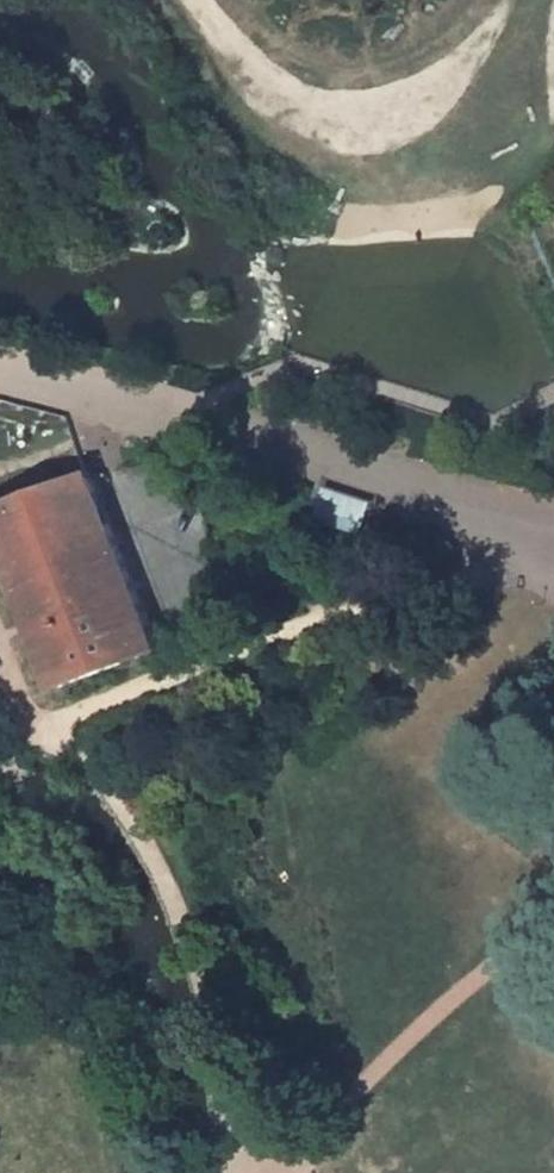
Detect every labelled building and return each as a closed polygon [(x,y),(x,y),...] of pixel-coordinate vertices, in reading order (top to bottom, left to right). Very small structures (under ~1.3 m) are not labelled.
[(198,491),(146,463),(163,504),(161,505),(195,586),(197,585),(209,615),(163,635),(167,647),(213,631),(230,572),(198,491)] [(0,513),(0,527),(61,687),(159,650),(93,478),(0,513)] [(237,534),(223,500),(213,504),(227,539),(237,534)]
